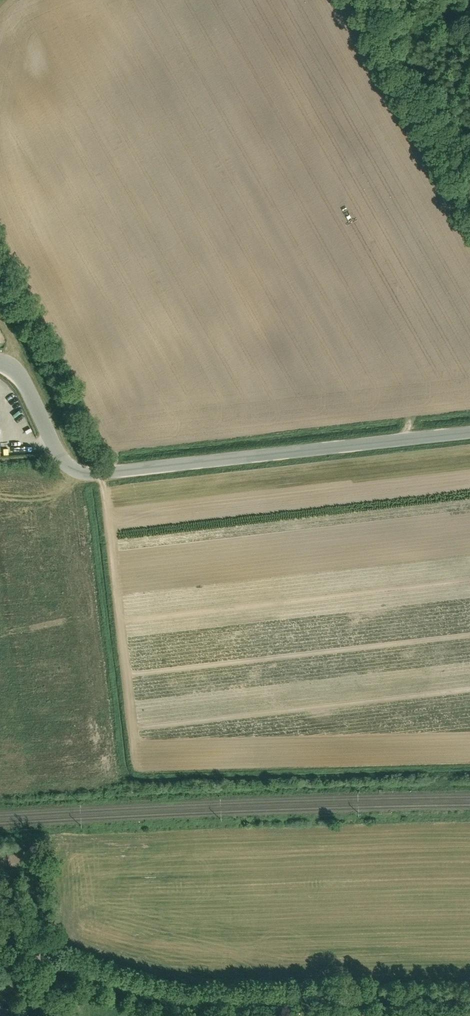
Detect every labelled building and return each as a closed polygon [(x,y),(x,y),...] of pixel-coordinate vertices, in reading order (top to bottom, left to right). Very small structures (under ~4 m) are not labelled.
[(0,1006),(0,1015),(14,1015),(15,1008),(0,1006)]
